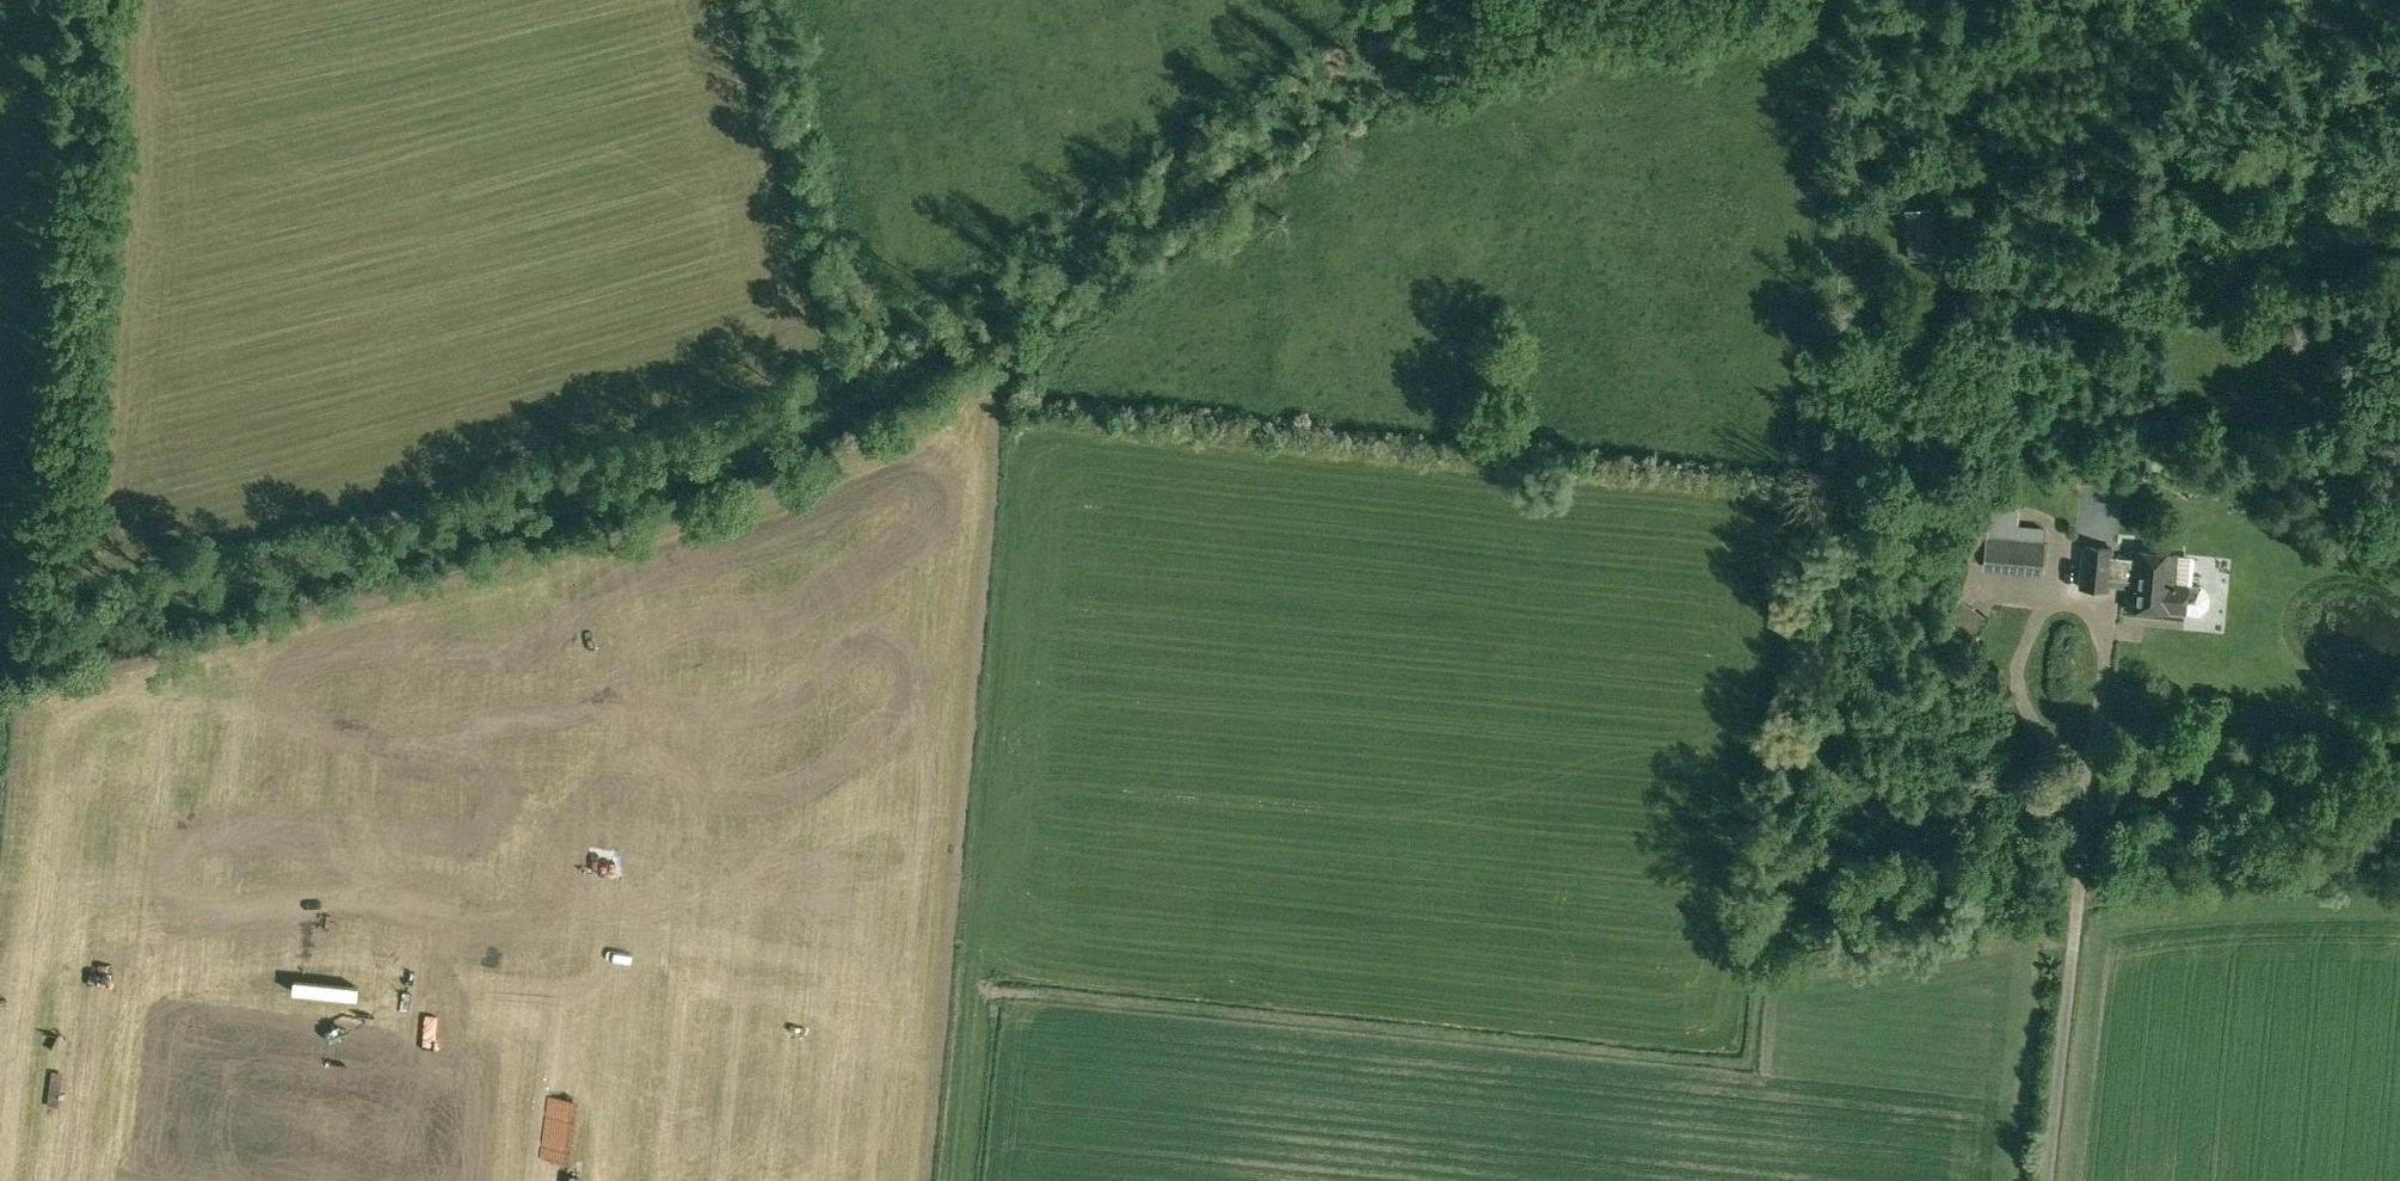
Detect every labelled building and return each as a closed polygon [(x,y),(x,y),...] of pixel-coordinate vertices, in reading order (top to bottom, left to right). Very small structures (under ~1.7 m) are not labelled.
[(1932,208),(1905,211),(1909,260),(1937,258),(1932,208)] [(1969,559),(1985,560),(1986,542),(1986,537),(1987,530),(1971,528),(1969,559)] [(1986,542),(1985,560),(1984,571),(2042,575),(2044,542),(1986,537),(1986,542)] [(2113,548),(2084,545),(2083,559),(2080,588),(2109,591),(2110,585),(2127,587),(2125,607),(2185,612),(2199,615),(2208,608),(2209,596),(2201,587),(2188,585),(2176,584),(2179,556),(2131,552),(2131,558),(2112,556),(2113,548)]
